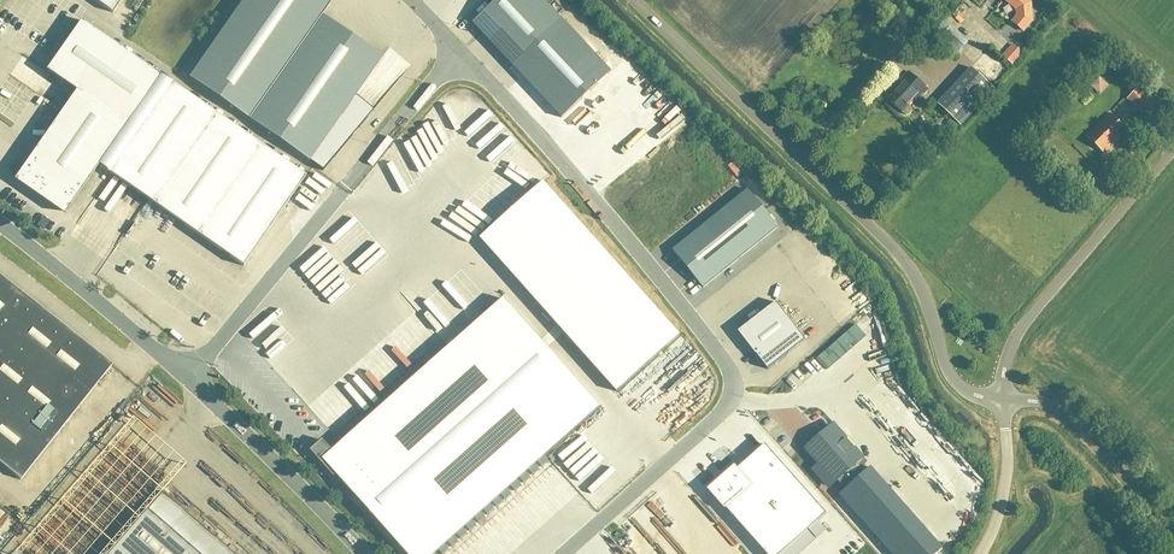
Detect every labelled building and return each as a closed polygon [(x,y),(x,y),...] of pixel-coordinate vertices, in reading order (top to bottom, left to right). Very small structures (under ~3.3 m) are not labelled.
[(113,13),(123,0),(94,0),(113,13)] [(190,77),(323,171),(373,111),(355,96),(382,58),(322,16),(333,0),(244,0),(190,77)] [(473,24),(562,119),(611,73),(543,0),(498,0),(473,24)] [(1017,10),(1017,17),(1013,22),(1023,31),(1030,23),(1028,4),(1023,0),(1005,0),(1017,10)] [(99,166),(161,77),(81,21),(46,71),(76,92),(16,177),(67,212),(99,166)] [(959,37),(950,46),(958,53),(967,44),(959,37)] [(1014,45),(1010,49),(1021,58),(1025,54),(1014,45)] [(971,68),(938,104),(961,126),(994,90),(971,68)] [(911,109),(910,107),(908,105),(914,99),(917,102),(928,90),(909,72),(900,82),(903,85),(888,100),(901,112),(904,114),(906,115),(908,115),(910,114),(911,112),(911,109)] [(1092,85),(1103,95),(1112,86),(1101,76),(1092,85)] [(243,267),(306,177),(161,77),(99,166),(243,267)] [(1160,106),(1141,87),(1129,99),(1148,118),(1160,106)] [(1104,155),(1128,132),(1109,113),(1086,136),(1104,155)] [(90,192),(96,183),(92,180),(85,189),(90,192)] [(543,183),(480,239),(617,393),(680,336),(543,183)] [(673,251),(703,288),(778,228),(747,191),(673,251)] [(21,480),(112,366),(0,277),(0,464),(21,480)] [(503,299),(332,452),(323,441),(311,451),(334,478),(336,476),(406,553),(436,553),(600,408),(503,299)] [(806,341),(776,303),(738,332),(757,357),(758,357),(768,370),(786,356),(806,341)] [(837,430),(810,455),(818,464),(835,483),(837,481),(846,490),(859,478),(865,473),(857,464),(863,459),(837,430)] [(707,490),(725,511),(727,510),(766,553),(782,553),(826,514),(765,445),(738,469),(735,465),(707,490)] [(839,496),(891,553),(938,553),(943,550),(871,468),(859,478),(843,492),(839,496)] [(109,553),(233,553),(163,493),(109,553)]
